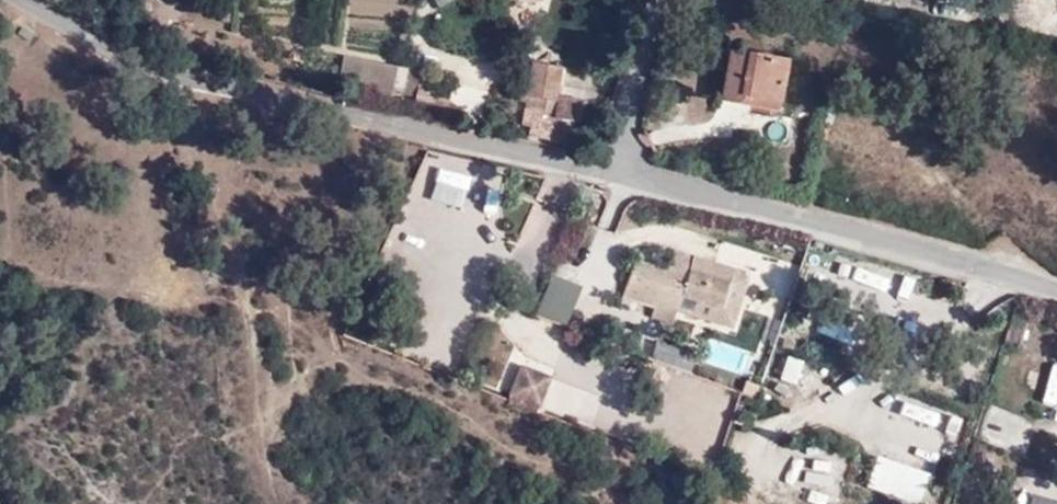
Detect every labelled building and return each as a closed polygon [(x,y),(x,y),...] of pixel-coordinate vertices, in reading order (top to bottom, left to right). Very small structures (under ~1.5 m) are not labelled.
[(532,1),(531,6),(541,9),(543,0),(514,0),(532,1)] [(743,94),(781,101),(788,60),(732,50),(722,100),(736,102),(739,100),(743,96),(743,94)] [(409,68),(344,56),(339,82),(405,94),(409,68)] [(562,67),(533,61),(526,95),(528,96),(522,126),(531,128),(529,136),(575,145),(583,101),(557,96),(562,67)] [(452,92),(420,86),(416,104),(448,111),(452,92)] [(780,111),(781,101),(743,94),(743,96),(739,100),(736,102),(780,111)] [(473,167),(473,182),(496,182),(496,166),(473,167)] [(693,259),(690,271),(731,282),(734,270),(693,259)] [(658,289),(664,269),(634,261),(624,297),(667,309),(671,293),(658,289)] [(723,309),(739,313),(749,278),(741,268),(735,266),(734,270),(731,282),(723,309)] [(689,276),(664,269),(658,289),(671,293),(667,309),(678,313),(689,276)] [(551,270),(534,310),(565,323),(582,284),(551,270)] [(690,271),(689,276),(678,313),(725,326),(740,318),(740,315),(739,313),(723,309),(731,282),(690,271)] [(1024,339),(1019,357),(1056,369),(1056,349),(1024,339)] [(796,382),(804,359),(787,353),(779,376),(796,382)] [(537,413),(553,373),(522,361),(506,401),(537,413)] [(566,383),(558,402),(589,414),(597,395),(566,383)] [(692,430),(707,400),(680,386),(665,416),(692,430)] [(902,426),(899,440),(935,447),(937,433),(902,426)] [(876,452),(864,485),(919,503),(931,471),(876,452)] [(1030,491),(1027,503),(1056,503),(1056,498),(1030,491)]
